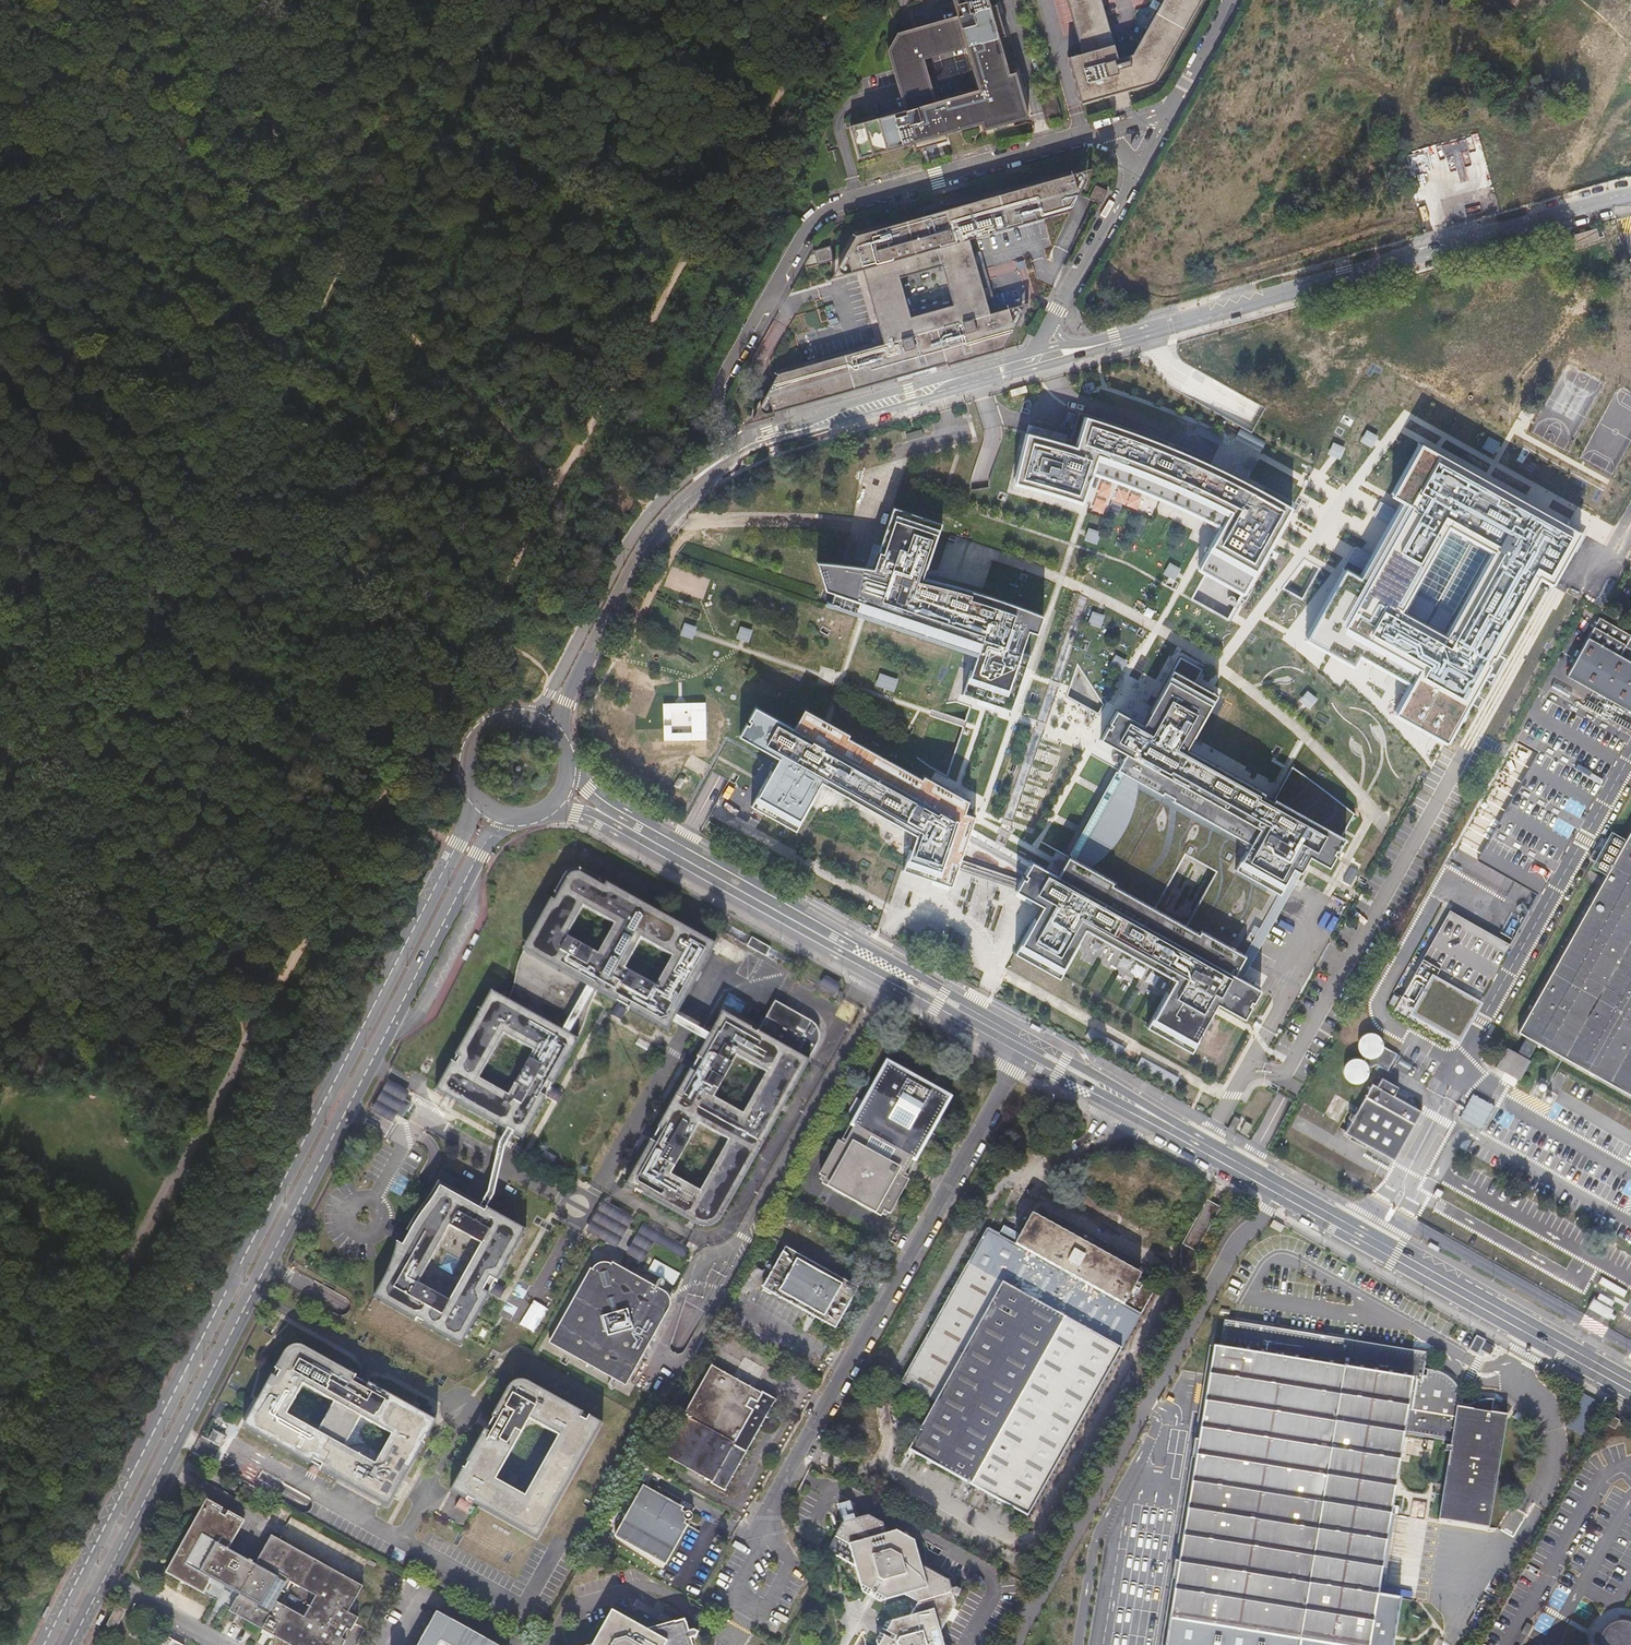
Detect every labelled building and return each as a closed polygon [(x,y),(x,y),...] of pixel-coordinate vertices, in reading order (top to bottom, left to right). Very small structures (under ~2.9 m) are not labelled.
[(1003,38),(1009,37),(1000,4),(993,6),(991,0),(955,0),(959,16),(938,21),(898,32),(890,49),(895,68),(901,91),(906,109),(852,124),(862,157),(915,143),(917,150),(949,142),(947,134),(988,123),(990,130),(1032,118),(1020,72),(1012,74),(1003,38)] [(1159,83),(1164,74),(1200,8),(1204,0),(1166,0),(1137,56),(1122,60),(1107,0),(1072,0),(1086,53),(1073,57),(1085,105),(1159,83)] [(1045,118),(1062,114),(1055,90),(1039,94),(1045,118)] [(834,279),(863,271),(884,345),(781,374),(757,419),(938,367),(951,363),(952,365),(1005,349),(1027,303),(993,313),(971,239),(1072,210),(1089,171),(897,225),(857,236),(834,279)] [(1597,228),(1572,235),(1576,246),(1583,244),(1583,241),(1598,237),(1597,228)] [(830,248),(814,253),(818,267),(834,263),(830,248)] [(1031,259),(1025,260),(1029,273),(1034,272),(1031,259)] [(826,310),(819,312),(822,324),(829,322),(826,310)] [(1618,412),(1630,418),(1630,381),(1618,412)] [(1587,415),(1594,400),(1584,395),(1577,410),(1587,415)] [(1024,440),(1012,490),(1080,509),(1089,479),(1115,488),(1151,502),(1189,518),(1219,534),(1196,576),(1241,600),(1290,514),(1268,501),(1247,490),(1227,480),(1207,470),(1180,458),(1158,449),(1149,445),(1138,441),(1128,437),(1117,433),(1101,428),(1083,423),(1076,452),(1024,440)] [(1394,714),(1451,745),(1541,579),(1555,586),(1584,533),(1419,444),(1391,495),(1402,500),(1361,576),(1345,567),(1306,639),(1356,667),(1361,658),(1410,685),(1394,714)] [(829,570),(815,569),(823,597),(832,600),(828,610),(825,609),(824,612),(830,614),(831,611),(876,627),(875,629),(975,663),(970,677),(969,676),(960,701),(1009,717),(1028,661),(1019,658),(1027,637),(1035,640),(1041,622),(1024,616),(1007,610),(978,600),(961,595),(943,590),(920,585),(923,575),(924,576),(940,530),(891,514),(876,559),(877,560),(871,576),(857,574),(843,572),(829,570)] [(1085,540),(1097,545),(1102,533),(1090,528),(1085,540)] [(1171,563),(1164,574),(1176,581),(1183,570),(1171,563)] [(1090,625),(1102,628),(1105,615),(1094,612),(1090,625)] [(685,623),(681,635),(693,640),(697,627),(685,623)] [(741,626),(737,639),(749,643),(754,631),(741,626)] [(877,687),(895,692),(899,679),(881,673),(877,687)] [(1099,746),(1125,760),(1115,778),(1181,814),(1247,851),(1233,876),(1278,901),(1290,881),(1288,880),(1292,874),(1300,878),(1309,862),(1328,873),(1335,860),(1333,859),(1334,855),(1337,857),(1344,844),(1341,842),(1353,820),(1343,812),(1333,804),(1324,796),(1307,784),(1291,773),(1272,807),(1262,801),(1263,799),(1185,756),(1192,743),(1193,743),(1216,701),(1171,676),(1148,718),(1149,719),(1142,732),(1115,717),(1099,746)] [(773,725),(753,714),(746,727),(749,729),(747,732),(745,731),(737,743),(777,766),(770,778),(769,778),(749,813),(794,838),(814,803),(813,802),(820,789),(915,842),(910,856),(909,856),(902,877),(950,893),(974,823),(963,820),(967,808),(922,783),(920,786),(846,745),(848,742),(803,717),(792,736),(783,731),(773,725)] [(1234,981),(1278,901),(1233,876),(1247,851),(1181,814),(1115,778),(1057,883),(1234,981)] [(1614,858),(1609,856),(1615,845),(1605,839),(1598,853),(1592,849),(1587,857),(1603,866),(1606,862),(1610,865),(1518,1032),(1526,1036),(1517,1052),(1506,1046),(1495,1066),(1509,1074),(1520,1080),(1531,1060),(1529,1059),(1534,1050),(1538,1043),(1630,1094),(1630,827),(1614,858)] [(1346,864),(1338,875),(1351,884),(1359,873),(1346,864)] [(580,866),(574,868),(570,874),(572,877),(562,887),(561,891),(560,896),(526,955),(603,990),(608,993),(623,1001),(622,1003),(620,1006),(624,1008),(630,1011),(631,1009),(632,1007),(640,1012),(672,1030),(677,1020),(676,1019),(681,1012),(686,1001),(711,959),(714,952),(720,943),(607,878),(607,876),(591,871),(590,868),(585,866),(580,866)] [(1031,868),(1015,897),(1042,912),(1035,925),(1033,925),(1014,960),(1059,985),(1072,962),(1075,956),(1074,955),(1077,950),(1076,949),(1084,935),(1175,985),(1167,1000),(1166,1000),(1162,1007),(1161,1006),(1146,1033),(1191,1058),(1211,1023),(1210,1022),(1217,1010),(1244,1024),(1251,1012),(1248,1010),(1250,1007),(1253,1008),(1260,995),(1234,981),(1057,883),(1031,868)] [(771,957),(776,948),(757,937),(752,946),(771,957)] [(467,960),(472,950),(462,945),(457,956),(467,960)] [(582,1035),(585,1036),(594,1007),(603,990),(526,955),(519,985),(514,998),(498,989),(459,1058),(456,1059),(442,1084),(441,1086),(508,1125),(512,1127),(518,1130),(528,1136),(552,1093),(555,1094),(557,1090),(560,1085),(555,1082),(582,1035)] [(1462,1044),(1485,995),(1420,966),(1405,999),(1394,994),(1387,1010),(1462,1044)] [(838,993),(842,986),(825,977),(821,984),(838,993)] [(828,1030),(827,1026),(823,1020),(784,999),(768,1030),(730,1009),(724,1019),(717,1032),(712,1040),(710,1039),(701,1056),(697,1055),(693,1062),(691,1065),(696,1069),(663,1127),(657,1124),(654,1131),(651,1135),(655,1137),(629,1183),(694,1219),(707,1224),(712,1226),(715,1225),(721,1218),(729,1206),(761,1150),(774,1127),(812,1058),(823,1041),(825,1037),(827,1034),(828,1030)] [(626,1018),(630,1011),(624,1008),(620,1006),(616,1012),(626,1018)] [(691,1028),(710,1039),(712,1040),(717,1032),(696,1020),(681,1012),(676,1019),(677,1020),(691,1028)] [(1358,1053),(1355,1052),(1345,1075),(1367,1084),(1376,1063),(1391,1070),(1398,1052),(1385,1047),(1389,1038),(1367,1029),(1358,1053)] [(640,1038),(637,1044),(647,1050),(650,1044),(640,1038)] [(684,1061),(691,1065),(693,1062),(697,1055),(690,1050),(686,1058),(684,1061)] [(852,1130),(918,1169),(956,1106),(889,1068),(852,1130)] [(390,1084),(408,1094),(412,1087),(392,1076),(390,1075),(373,1105),(375,1106),(395,1117),(399,1109),(381,1099),(390,1084)] [(413,1097),(408,1094),(390,1084),(381,1099),(399,1109),(405,1113),(413,1097)] [(563,1087),(560,1085),(557,1090),(555,1094),(558,1096),(562,1098),(567,1089),(563,1087)] [(1347,1137),(1396,1163),(1420,1118),(1392,1103),(1395,1097),(1383,1091),(1380,1097),(1371,1092),(1347,1137)] [(1494,1106),(1472,1094),(1459,1119),(1481,1130),(1494,1106)] [(654,1131),(657,1124),(649,1120),(643,1131),(651,1135),(654,1131)] [(502,1142),(492,1189),(483,1204),(489,1208),(498,1192),(510,1145),(518,1130),(512,1127),(502,1142)] [(400,1173),(395,1172),(388,1191),(404,1196),(416,1159),(406,1156),(400,1173)] [(489,1208),(483,1204),(469,1196),(442,1180),(413,1230),(408,1227),(401,1239),(394,1260),(386,1277),(377,1293),(418,1319),(420,1316),(463,1341),(492,1290),(498,1294),(504,1283),(499,1280),(529,1228),(491,1205),(489,1208)] [(635,1233),(644,1217),(613,1200),(596,1230),(606,1236),(627,1248),(635,1233)] [(1198,1249),(1219,1210),(1208,1204),(1185,1246),(1184,1272),(1197,1272),(1198,1249)] [(1122,1306),(1134,1285),(1140,1275),(1084,1243),(1040,1219),(1034,1215),(1024,1232),(1016,1247),(1122,1306)] [(401,1239),(408,1227),(395,1219),(388,1231),(401,1239)] [(1274,1221),(1272,1228),(1283,1231),(1285,1225),(1274,1221)] [(653,1222),(647,1232),(662,1240),(693,1257),(696,1252),(699,1247),(653,1222)] [(1016,1247),(987,1231),(968,1264),(1002,1283),(1121,1350),(1140,1316),(1122,1306),(1016,1247)] [(652,1261),(662,1240),(647,1232),(636,1253),(652,1261)] [(759,1298),(830,1338),(854,1295),(784,1255),(759,1298)] [(604,1258),(600,1260),(597,1263),(594,1267),(597,1269),(574,1310),(556,1342),(567,1349),(584,1358),(586,1355),(593,1360),(592,1363),(634,1383),(642,1368),(636,1365),(636,1362),(650,1336),(654,1335),(660,1338),(674,1313),(678,1306),(679,1300),(675,1292),(667,1287),(669,1281),(665,1279),(662,1285),(620,1262),(621,1260),(616,1257),(611,1257),(607,1257),(604,1258)] [(902,1381),(937,1401),(1002,1283),(968,1264),(902,1381)] [(1134,1285),(1122,1306),(1140,1316),(1157,1287),(1146,1281),(1141,1289),(1134,1285)] [(510,1286),(504,1283),(498,1294),(503,1297),(510,1286)] [(1121,1350),(1002,1283),(937,1401),(910,1450),(1027,1516),(1121,1350)] [(522,1322),(534,1297),(519,1290),(508,1314),(522,1322)] [(1611,1319),(1618,1300),(1598,1293),(1591,1311),(1611,1319)] [(1163,1644),(1392,1644),(1400,1595),(1378,1591),(1403,1435),(1450,1443),(1438,1521),(1487,1529),(1505,1417),(1491,1415),(1493,1402),(1490,1402),(1486,1402),(1484,1402),(1482,1402),(1479,1403),(1475,1405),(1472,1406),(1470,1407),(1469,1408),(1458,1407),(1458,1404),(1458,1398),(1456,1393),(1452,1386),(1448,1381),(1444,1377),(1436,1373),(1430,1371),(1426,1371),(1424,1370),(1422,1371),(1424,1354),(1224,1322),(1220,1348),(1210,1347),(1167,1618),(1163,1644)] [(688,1351),(687,1324),(682,1324),(682,1337),(672,1337),(672,1351),(688,1351)] [(423,1439),(435,1419),(368,1381),(369,1378),(359,1372),(304,1340),(296,1341),(288,1348),(277,1365),(280,1367),(248,1422),(315,1460),(312,1465),(320,1469),(322,1466),(388,1505),(425,1440),(423,1439)] [(1485,1348),(1497,1354),(1500,1349),(1489,1342),(1485,1348)] [(360,1369),(370,1375),(375,1368),(364,1362),(360,1369)] [(663,1452),(727,1489),(778,1400),(714,1364),(663,1452)] [(468,1498),(470,1495),(476,1499),(475,1501),(538,1539),(604,1424),(517,1375),(493,1417),(487,1427),(479,1441),(465,1466),(463,1465),(450,1487),(468,1498)] [(482,1423),(488,1414),(483,1411),(477,1420),(482,1423)] [(487,1427),(493,1417),(488,1414),(482,1423),(487,1427)] [(1620,1421),(1610,1416),(1606,1423),(1617,1428),(1620,1421)] [(211,1435),(219,1439),(224,1429),(216,1425),(211,1435)] [(691,1511),(689,1511),(688,1513),(685,1511),(686,1507),(647,1485),(618,1536),(670,1565),(691,1525),(688,1523),(690,1520),(691,1520),(693,1520),(694,1520),(696,1519),(696,1517),(697,1516),(697,1514),(696,1513),(695,1512),(694,1511),(692,1510),(691,1511)] [(351,1630),(358,1618),(347,1612),(363,1586),(271,1535),(256,1564),(228,1548),(244,1520),(206,1499),(166,1572),(203,1593),(212,1578),(240,1594),(230,1611),(290,1644),(343,1644),(345,1641),(341,1638),(347,1628),(351,1630)] [(944,1638),(942,1631),(953,1612),(957,1605),(957,1603),(955,1596),(958,1595),(959,1594),(961,1591),(962,1589),(960,1587),(952,1587),(951,1581),(937,1573),(924,1565),(918,1548),(915,1540),(899,1530),(887,1534),(885,1523),(871,1515),(852,1520),(850,1513),(848,1512),(844,1511),(843,1512),(842,1515),(844,1522),(837,1536),(851,1543),(856,1567),(864,1570),(866,1574),(866,1580),(873,1584),(872,1591),(879,1594),(882,1589),(886,1592),(898,1590),(907,1595),(919,1602),(911,1617),(907,1623),(897,1626),(894,1633),(888,1630),(883,1637),(889,1640),(886,1644),(946,1644),(944,1638)] [(882,1602),(907,1595),(898,1590),(886,1592),(882,1589),(879,1594),(872,1591),(873,1584),(866,1580),(866,1574),(864,1570),(856,1567),(864,1592),(871,1596),(882,1602)] [(110,1622),(119,1627),(127,1612),(119,1607),(110,1622)] [(437,1609),(417,1644),(501,1644),(437,1609)] [(691,1640),(697,1638),(700,1632),(695,1629),(689,1631),(686,1619),(648,1630),(613,1611),(593,1644),(592,1644),(693,1644),(691,1640)] [(911,1617),(886,1622),(882,1630),(876,1640),(878,1644),(886,1644),(889,1640),(883,1637),(888,1630),(894,1633),(897,1626),(907,1623),(911,1617)] [(1629,1620),(1623,1619),(1615,1620),(1610,1622),(1605,1627),(1601,1633),(1600,1638),(1600,1642),(1600,1644),(1630,1644),(1630,1621),(1629,1620)] [(160,1644),(184,1644),(186,1641),(168,1631),(160,1644)]
